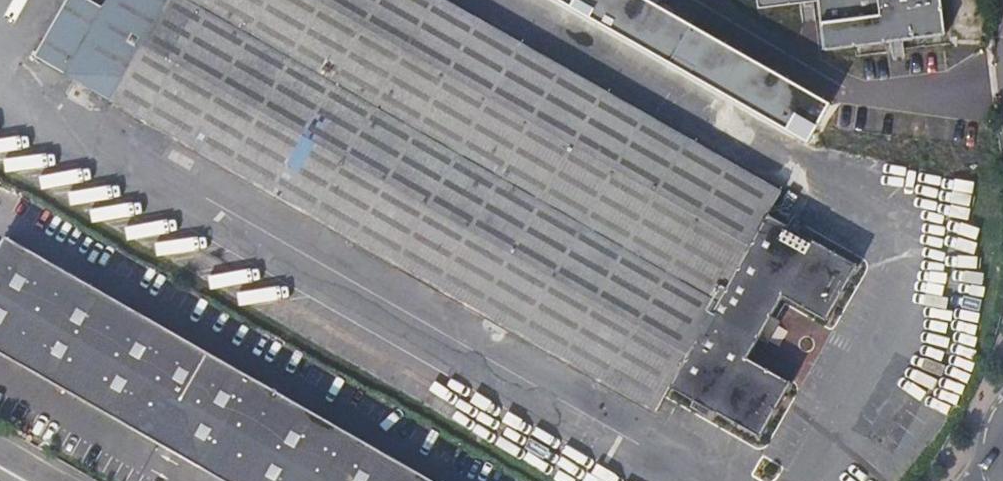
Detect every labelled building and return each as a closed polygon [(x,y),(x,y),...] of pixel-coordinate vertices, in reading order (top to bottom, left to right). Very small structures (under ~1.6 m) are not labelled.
[(170,0),(102,0),(97,9),(82,0),(69,0),(35,59),(111,102),(170,0)] [(770,218),(782,196),(547,62),(439,0),(170,0),(111,102),(657,414),(671,389),(770,218)] [(654,0),(544,0),(813,133),(834,89),(654,0)] [(825,53),(946,36),(942,0),(759,0),(760,11),(818,3),(825,53)] [(770,218),(671,389),(762,441),(793,386),(749,361),(785,299),(828,323),(859,269),(770,218)] [(220,365),(2,241),(0,245),(0,355),(117,423),(183,407),(197,468),(219,480),(424,480),(220,365)]
